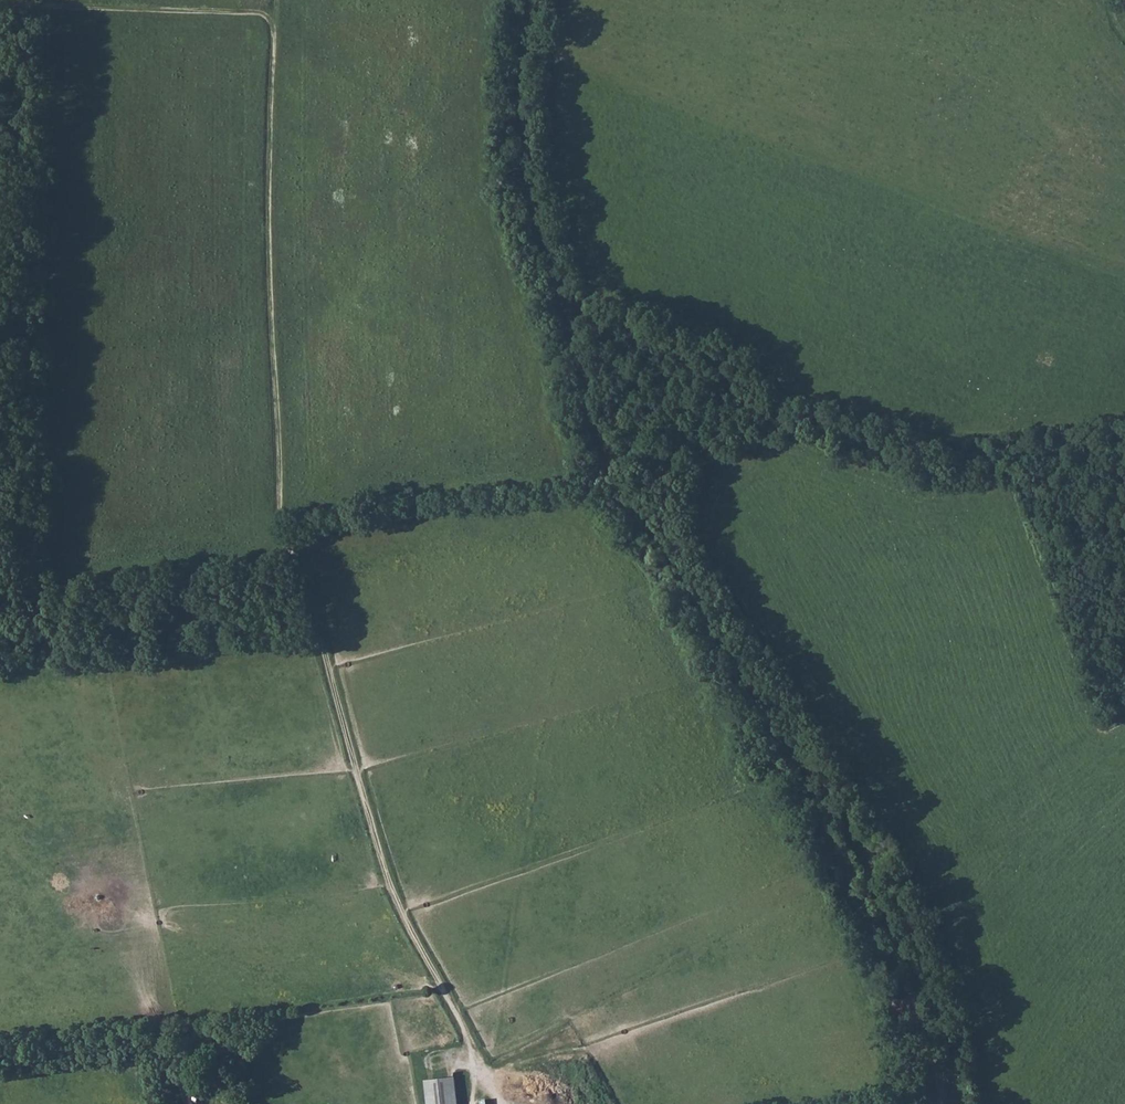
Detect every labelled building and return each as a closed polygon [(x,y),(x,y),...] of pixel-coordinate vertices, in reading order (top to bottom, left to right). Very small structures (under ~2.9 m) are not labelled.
[(427,1082),(430,1103),(459,1103),(456,1078),(427,1082)]
